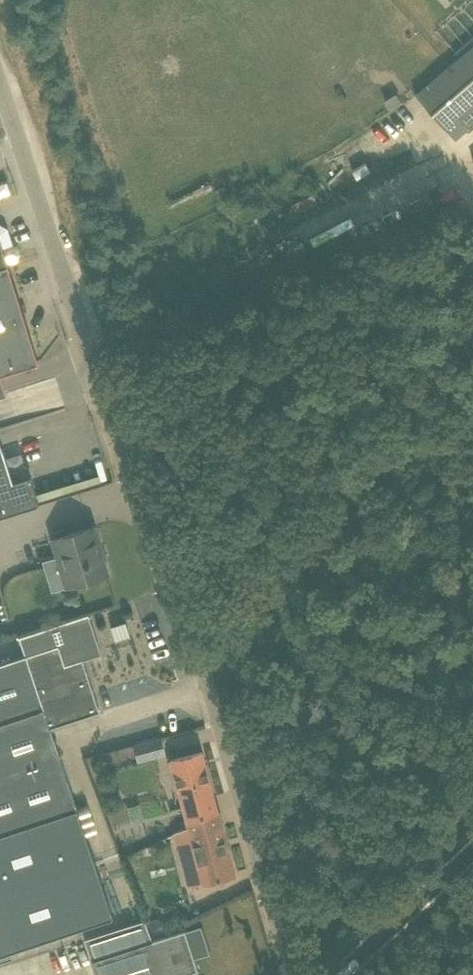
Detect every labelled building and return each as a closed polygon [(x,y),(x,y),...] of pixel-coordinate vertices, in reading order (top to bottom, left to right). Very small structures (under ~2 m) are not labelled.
[(416,95),(448,131),(460,121),(469,131),(472,128),(472,45),(416,95)] [(38,361),(8,264),(0,267),(0,373),(38,361)] [(38,503),(32,485),(27,487),(25,478),(13,482),(2,447),(0,448),(1,452),(0,453),(0,515),(38,503)] [(90,527),(53,538),(59,558),(65,556),(74,584),(108,574),(102,557),(99,558),(90,527)] [(19,637),(25,656),(0,664),(0,954),(113,917),(50,728),(100,711),(83,660),(101,654),(94,630),(88,613),(19,637)] [(134,743),(138,756),(156,752),(153,739),(134,743)] [(186,818),(217,810),(202,751),(171,759),(186,818)] [(186,818),(189,827),(172,834),(176,850),(188,847),(198,884),(235,874),(217,810),(186,818)] [(96,974),(177,974),(197,969),(184,930),(151,941),(144,919),(84,939),(96,974)]
